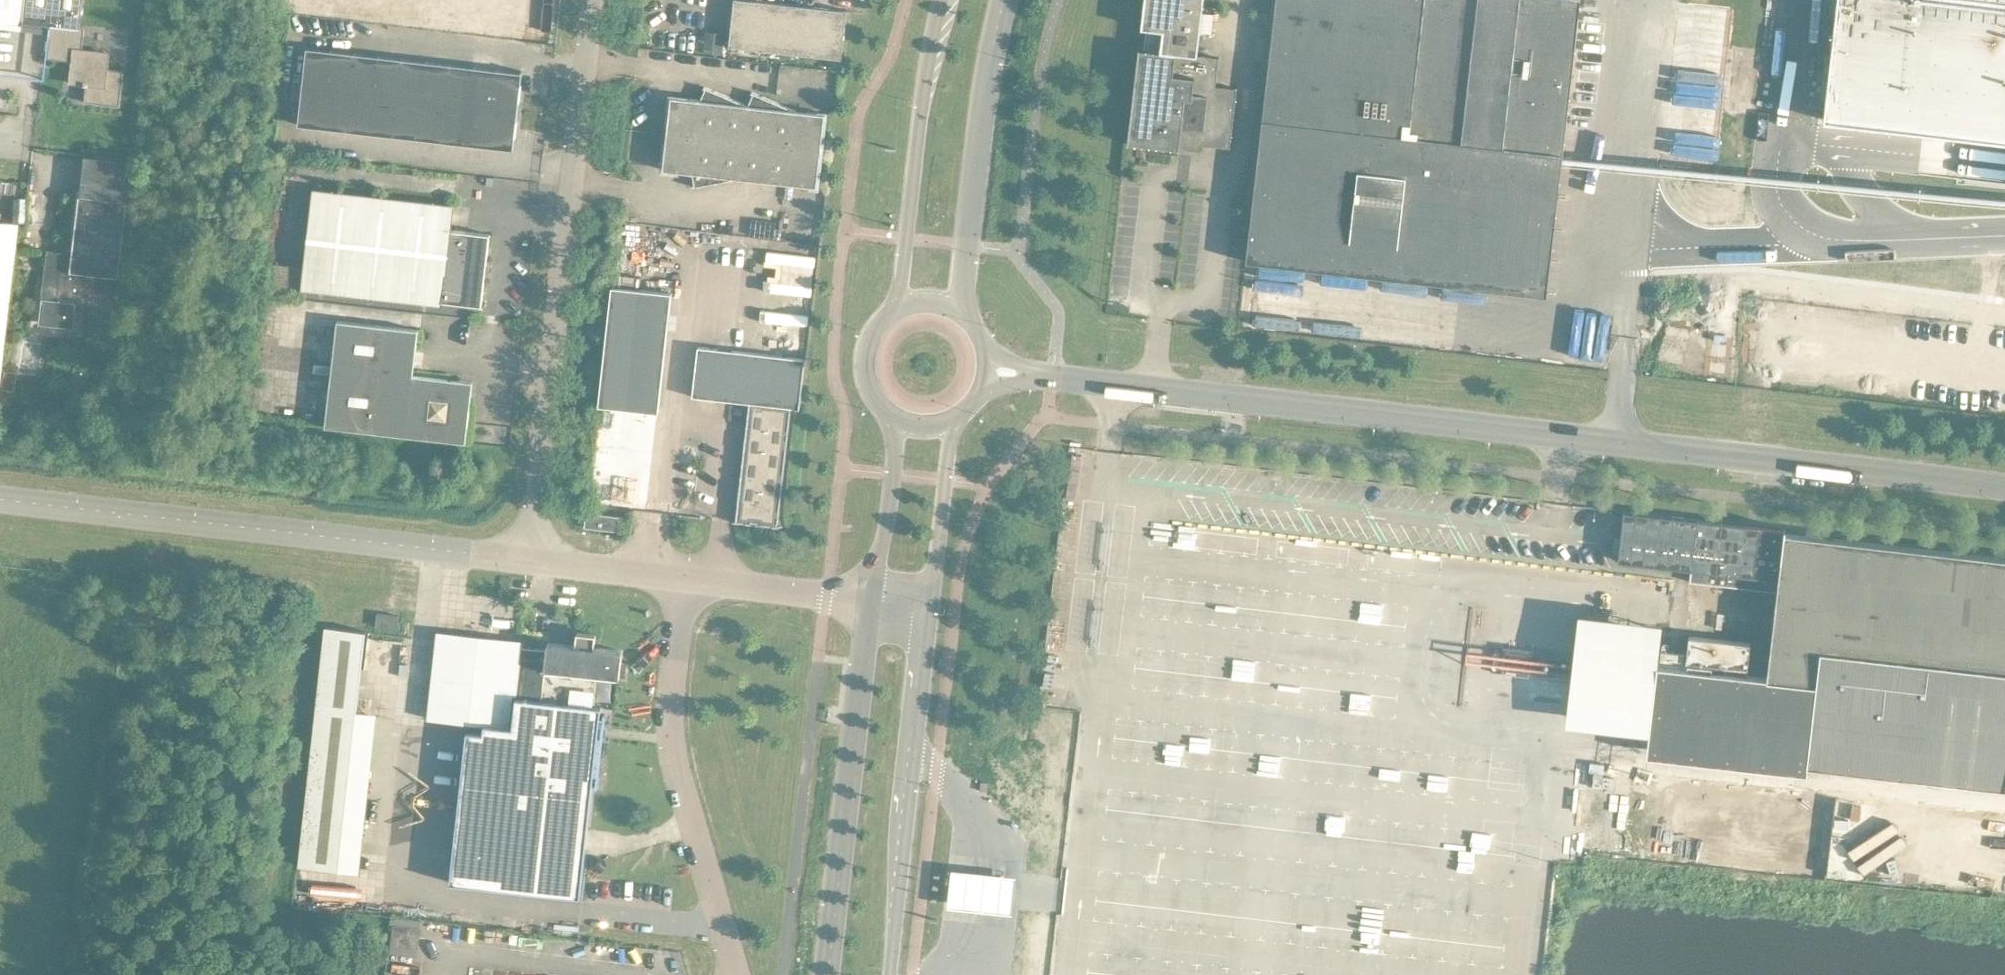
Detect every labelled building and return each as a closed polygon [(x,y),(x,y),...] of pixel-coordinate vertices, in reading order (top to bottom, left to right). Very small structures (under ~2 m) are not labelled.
[(78,36),(82,0),(0,0),(0,31),(49,36),(49,34),(78,37),(78,36)] [(518,47),(523,0),(300,0),(297,22),(518,47)] [(1229,156),(1236,97),(1215,94),(1218,66),(1197,63),(1204,0),(1145,0),(1141,35),(1162,38),(1160,59),(1144,57),(1134,145),(1229,156)] [(1517,0),(1277,0),(1246,269),(1545,303),(1580,7),(1517,0)] [(1822,127),(1920,137),(1916,179),(2004,191),(2004,0),(1834,0),(1822,127)] [(728,54),(841,67),(846,18),(733,5),(728,54)] [(78,37),(49,34),(45,67),(71,70),(69,91),(80,92),(80,94),(85,94),(83,110),(118,114),(122,79),(105,77),(107,60),(81,57),(84,37),(78,36),(78,37)] [(512,157),(521,80),(306,55),(297,132),(512,157)] [(692,193),(692,194),(739,186),(816,194),(824,121),(794,118),(751,99),(750,101),(752,101),(747,113),(703,94),(703,95),(704,96),(700,107),(670,104),(667,127),(665,127),(667,130),(665,151),(662,153),(664,154),(662,177),(691,181),(693,193),(692,193)] [(41,307),(39,328),(72,332),(73,319),(91,321),(96,281),(116,284),(126,196),(109,195),(108,206),(77,202),(70,261),(46,258),(40,307),(41,307)] [(301,296),(441,312),(442,309),(481,313),(489,242),(450,238),(452,213),(312,197),(301,296)] [(17,231),(0,229),(0,377),(17,231)] [(598,413),(657,419),(671,300),(611,294),(598,413)] [(324,434),(465,450),(472,389),(412,382),(417,337),(336,328),(324,434)] [(697,354),(691,404),(748,410),(735,529),(732,528),(732,529),(734,530),(782,535),(782,534),(777,533),(790,415),(799,416),(805,366),(779,363),(759,361),(697,354)] [(584,534),(617,538),(618,524),(586,520),(584,534)] [(1682,710),(1704,712),(1697,768),(1806,780),(1807,773),(2004,795),(2004,566),(1789,541),(1783,540),(1784,536),(1783,536),(1782,549),(1695,539),(1689,589),(1776,599),(1766,684),(1746,682),(1750,651),(1688,643),(1684,675),(1686,675),(1682,710)] [(374,635),(395,637),(397,625),(376,622),(374,635)] [(325,634),(316,715),(356,719),(365,640),(365,639),(325,634)] [(576,640),(574,653),(546,650),(545,657),(520,655),(521,649),(436,640),(427,727),(483,733),(482,740),(466,738),(449,890),(580,904),(601,714),(594,713),(594,712),(593,711),(596,682),(618,684),(621,658),(593,655),(595,642),(576,640)] [(1016,882),(951,876),(947,913),(1013,919),(1016,882)]
